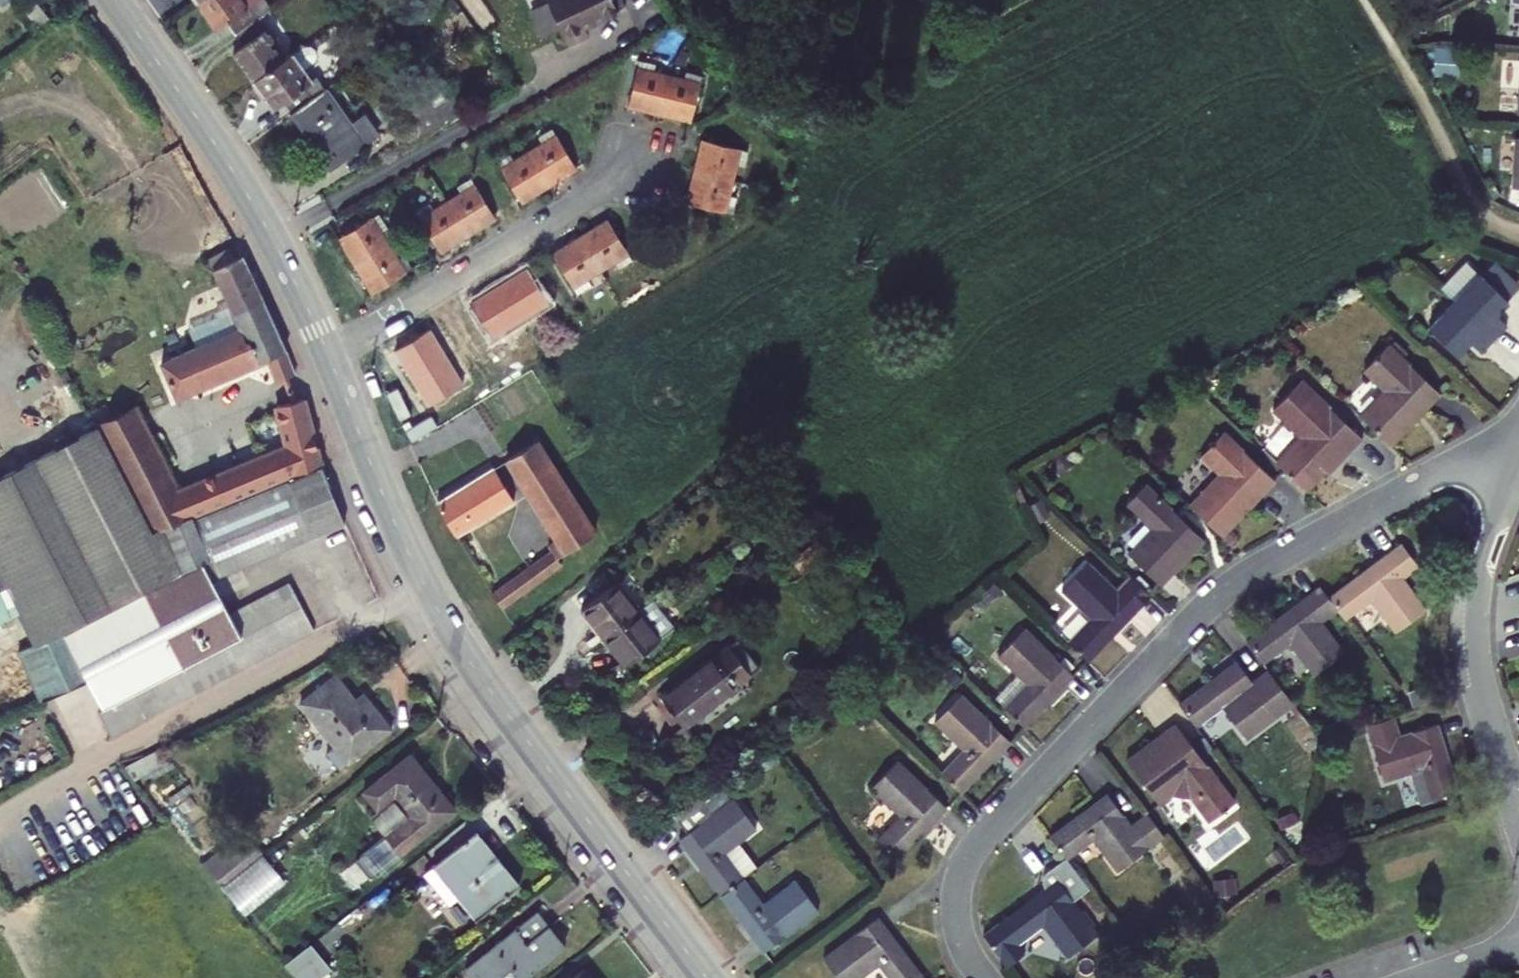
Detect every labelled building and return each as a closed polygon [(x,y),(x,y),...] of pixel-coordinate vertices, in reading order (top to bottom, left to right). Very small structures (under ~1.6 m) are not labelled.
[(34,4),(46,18),(56,9),(49,0),(40,0),(34,4)] [(226,24),(236,17),(244,28),(269,11),(277,5),(274,0),(209,0),(226,24)] [(631,0),(562,0),(563,1),(572,17),(585,39),(604,28),(601,21),(633,3),(631,0)] [(563,1),(546,11),(555,26),(572,17),(563,1)] [(263,75),(294,53),(283,38),(287,36),(269,11),(244,28),(252,39),(242,46),(263,75)] [(294,53),(263,75),(283,104),(294,96),(302,107),(336,83),(328,73),(324,76),(303,47),(294,53)] [(636,101),(667,108),(675,71),(645,64),(636,101)] [(708,79),(675,71),(667,108),(699,116),(708,79)] [(336,83),(302,107),(342,164),(390,130),(380,115),(365,125),(336,83)] [(565,131),(537,148),(557,182),(586,165),(565,131)] [(711,134),(703,166),(741,175),(749,143),(711,134)] [(529,199),(557,182),(537,148),(509,165),(529,199)] [(734,208),(741,175),(703,166),(696,199),(734,208)] [(484,180),(455,198),(476,232),(505,214),(484,180)] [(476,232),(455,198),(426,215),(447,249),(476,232)] [(364,263),(397,243),(379,215),(347,235),(364,263)] [(616,216),(588,233),(609,267),(637,250),(616,216)] [(581,285),(609,267),(588,233),(559,251),(581,285)] [(413,270),(397,243),(364,263),(381,290),(413,270)] [(219,257),(233,289),(249,281),(255,295),(267,289),(251,254),(242,259),(237,248),(219,257)] [(1512,295),(1518,287),(1518,273),(1499,254),(1485,269),(1512,295)] [(535,265),(508,282),(528,316),(556,299),(535,265)] [(1485,269),(1485,268),(1459,294),(1498,333),(1512,319),(1501,308),(1513,296),(1512,295),(1485,269)] [(312,396),(288,406),(298,445),(187,488),(175,463),(193,455),(183,428),(161,437),(148,411),(273,359),(281,382),(302,373),(291,344),(267,289),(255,295),(249,281),(233,289),(243,312),(250,329),(208,347),(200,331),(74,385),(96,431),(0,481),(0,554),(45,643),(92,619),(156,585),(217,558),(200,517),(199,513),(288,476),(286,471),(328,455),(312,396)] [(500,333),(528,316),(508,282),(480,299),(500,333)] [(1498,333),(1459,294),(1434,320),(1463,348),(1475,336),(1485,346),(1498,333)] [(243,312),(200,331),(208,347),(250,329),(243,312)] [(403,346),(420,373),(455,352),(438,324),(403,346)] [(1395,387),(1370,412),(1400,441),(1425,416),(1423,413),(1434,401),(1436,404),(1450,390),(1400,341),(1375,367),(1395,387)] [(472,380),(455,352),(420,373),(437,401),(472,380)] [(1306,434),(1280,460),(1309,488),(1329,468),(1343,453),(1347,457),(1367,437),(1306,378),(1278,407),(1306,434)] [(1425,416),(1436,404),(1434,401),(1423,413),(1425,416)] [(1228,469),(1195,503),(1227,534),(1280,480),(1230,431),(1210,451),(1228,469)] [(566,555),(605,530),(561,462),(544,436),(513,457),(565,537),(558,541),(556,539),(543,548),(548,556),(487,596),(497,612),(572,564),(566,555)] [(1333,472),(1347,457),(1343,453),(1329,468),(1333,472)] [(286,471),(288,476),(326,462),(329,461),(328,455),(286,471)] [(326,462),(288,476),(199,513),(200,517),(327,465),(326,462)] [(327,465),(200,517),(217,558),(156,585),(182,639),(145,658),(157,683),(108,707),(120,731),(323,626),(301,580),(242,610),(224,574),(349,521),(327,465)] [(522,497),(501,465),(448,499),(468,531),(522,497)] [(1157,529),(1133,555),(1166,587),(1210,541),(1151,484),(1131,505),(1157,529)] [(454,539),(468,531),(448,499),(440,504),(454,539)] [(1340,611),(1348,622),(1374,602),(1398,634),(1427,612),(1404,580),(1419,568),(1402,545),(1330,599),(1340,611)] [(1095,618),(1071,642),(1091,661),(1114,638),(1110,634),(1122,621),(1126,625),(1152,598),(1132,578),(1119,591),(1092,564),(1066,590),(1095,618)] [(596,608),(616,634),(652,607),(633,581),(596,608)] [(1250,642),(1268,665),(1295,645),(1319,676),(1348,654),(1324,622),(1340,611),(1330,599),(1322,587),(1250,642)] [(20,638),(0,594),(0,647),(20,638)] [(652,607),(616,634),(637,664),(674,636),(652,607)] [(28,653),(51,703),(117,668),(92,619),(45,643),(28,653)] [(1122,621),(1110,634),(1114,638),(1126,625),(1122,621)] [(1035,682),(1012,705),(1031,725),(1056,700),(1052,696),(1063,685),(1067,688),(1081,675),(1032,628),(1006,654),(1035,682)] [(693,724),(748,683),(724,651),(669,692),(670,693),(661,701),(682,730),(692,722),(693,724)] [(1184,706),(1202,729),(1228,709),(1253,741),(1299,705),(1273,671),(1255,684),(1240,664),(1184,706)] [(310,697),(337,731),(347,723),(369,749),(401,723),(373,688),(365,694),(344,669),(310,697)] [(1052,696),(1056,700),(1067,688),(1063,685),(1052,696)] [(973,748),(950,772),(970,791),(994,767),(990,763),(1001,751),(1005,755),(1019,741),(970,693),(944,720),(973,748)] [(1366,724),(1383,777),(1422,765),(1432,798),(1459,790),(1449,757),(1442,759),(1437,742),(1443,740),(1437,721),(1400,733),(1394,715),(1366,724)] [(347,723),(337,731),(359,757),(369,749),(347,723)] [(1181,725),(1176,730),(1192,752),(1198,747),(1181,725)] [(1166,743),(1136,766),(1166,805),(1178,796),(1199,800),(1217,824),(1237,809),(1221,788),(1223,780),(1198,747),(1192,752),(1176,730),(1164,739),(1166,743)] [(1166,743),(1164,739),(1134,762),(1136,766),(1166,743)] [(1449,757),(1443,740),(1437,742),(1442,759),(1449,757)] [(176,760),(165,747),(132,765),(143,778),(176,760)] [(420,748),(374,786),(389,804),(405,791),(421,810),(397,830),(398,831),(412,848),(466,804),(420,748)] [(994,767),(1005,755),(1001,751),(990,763),(994,767)] [(906,858),(931,833),(926,829),(938,817),(942,821),(956,806),(907,759),(880,786),(909,814),(885,838),(906,858)] [(711,790),(724,808),(745,793),(731,774),(711,790)] [(1242,805),(1223,780),(1221,788),(1237,809),(1242,805)] [(735,890),(757,873),(736,845),(767,821),(745,793),(724,808),(722,811),(707,792),(685,809),(699,827),(691,833),(703,849),(708,845),(718,858),(713,862),(735,890)] [(1055,839),(1072,861),(1100,839),(1124,872),(1170,837),(1153,814),(1137,827),(1113,796),(1097,808),(1100,813),(1086,823),(1083,818),(1055,839)] [(1097,808),(1083,818),(1086,823),(1100,813),(1097,808)] [(931,833),(942,821),(938,817),(926,829),(931,833)] [(432,870),(459,902),(471,892),(488,914),(528,881),(484,827),(432,870)] [(212,858),(221,868),(254,842),(245,831),(212,858)] [(392,865),(412,848),(398,831),(377,847),(392,865)] [(221,868),(232,882),(273,849),(262,835),(254,842),(221,868)] [(708,845),(703,849),(713,862),(718,858),(708,845)] [(273,849),(232,882),(244,896),(285,863),(273,849)] [(1079,904),(1096,891),(1072,861),(1056,873),(1053,875),(1051,876),(1050,879),(1049,881),(1049,884),(1049,887),(1050,890),(1051,892),(1047,895),(1051,900),(1038,910),(1034,905),(1006,927),(1023,949),(1052,928),(1076,959),(1105,938),(1079,904)] [(770,926),(765,930),(778,946),(831,905),(809,876),(778,900),(757,873),(735,890),(756,917),(760,914),(770,926)] [(1047,895),(1034,905),(1038,910),(1051,900),(1047,895)] [(477,963),(489,977),(532,977),(576,941),(547,906),(477,963)] [(886,913),(831,955),(849,977),(865,977),(887,961),(900,977),(920,977),(930,971),(908,942),(903,946),(892,932),(897,928),(886,913)] [(760,914),(756,917),(765,930),(770,926),(760,914)] [(908,942),(897,928),(892,932),(903,946),(908,942)] [(322,939),(296,960),(311,977),(321,977),(341,962),(322,939)] [(576,977),(606,977),(594,963),(576,977)]
